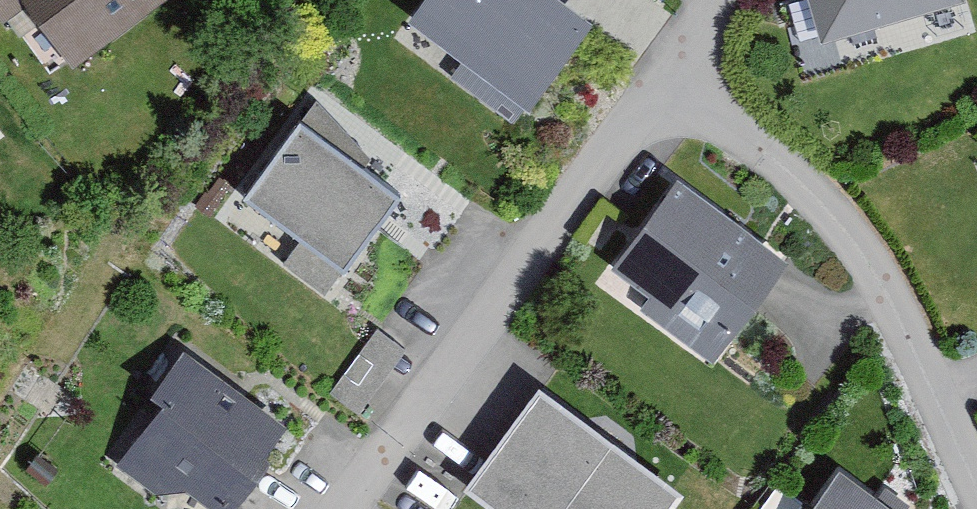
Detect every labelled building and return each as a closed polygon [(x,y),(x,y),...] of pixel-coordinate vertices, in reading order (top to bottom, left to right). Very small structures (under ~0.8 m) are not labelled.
[(24,11),(67,71),(169,0),(0,0),(0,27),(24,11)] [(406,26),(524,114),(590,27),(554,0),(425,0),(406,26)] [(965,0),(805,0),(818,46),(966,4),(965,0)] [(391,161),(312,106),(242,205),(296,243),(279,267),(324,299),(394,199),(374,186),(391,161)] [(784,269),(671,188),(609,274),(653,305),(643,318),(712,368),(784,269)] [(400,357),(374,339),(330,398),(356,417),(400,357)] [(157,499),(178,491),(203,508),(230,508),(283,437),(179,361),(150,402),(160,409),(116,469),(157,499)] [(539,394),(463,497),(479,508),(675,508),(682,500),(539,394)] [(835,483),(816,508),(872,508),(835,483)]
